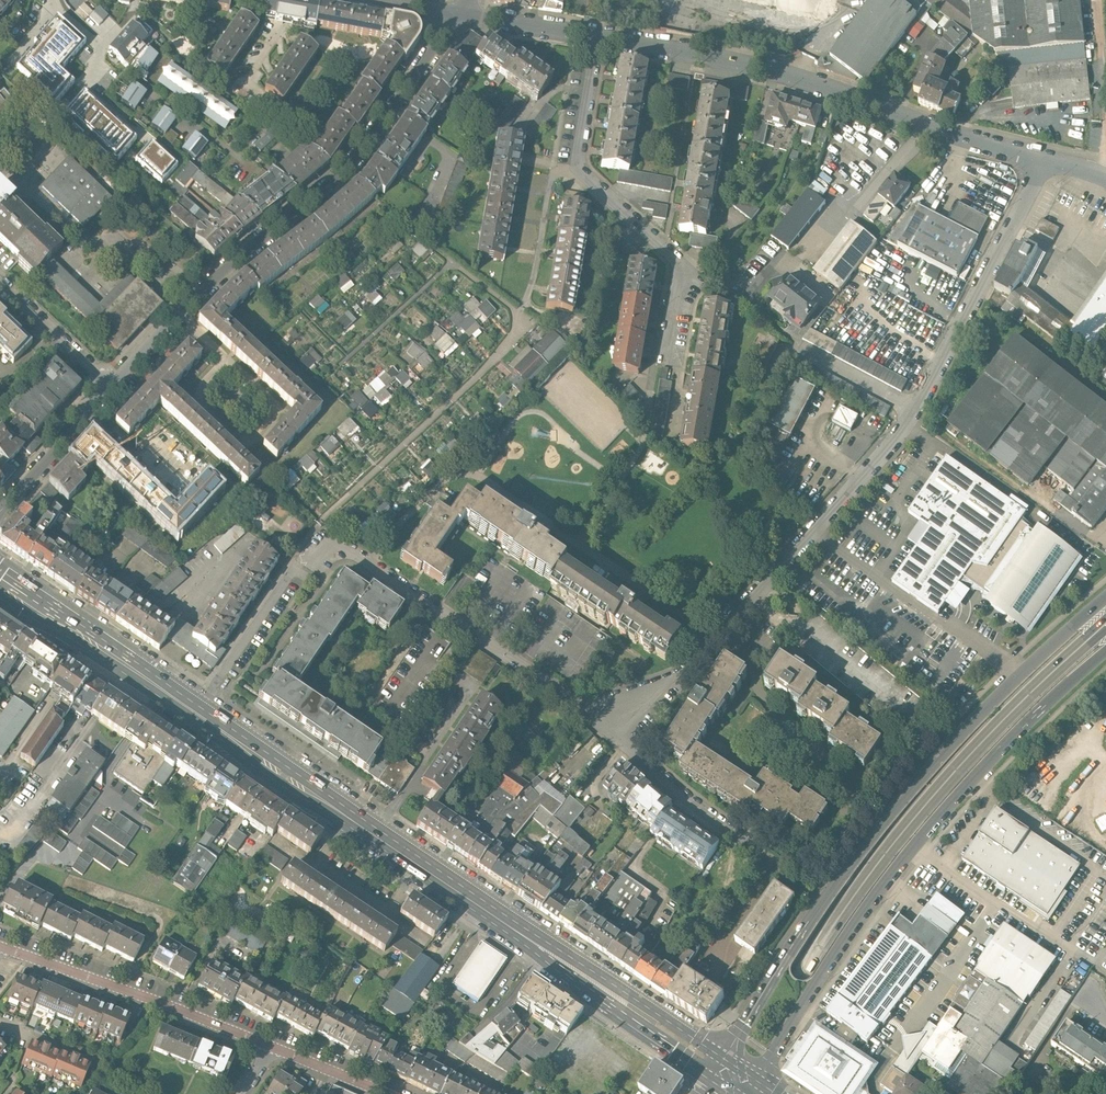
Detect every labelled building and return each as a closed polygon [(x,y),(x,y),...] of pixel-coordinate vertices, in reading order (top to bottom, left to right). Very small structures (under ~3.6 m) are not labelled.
[(14,3),(10,0),(0,0),(0,18),(14,3)] [(196,4),(231,11),(233,0),(197,0),(196,4)] [(320,5),(293,0),(267,0),(264,16),(316,25),(320,5)] [(544,2),(561,10),(563,0),(545,0),(544,2)] [(821,20),(825,5),(836,7),(838,0),(729,0),(821,20)] [(829,57),(866,84),(917,17),(894,0),(872,0),(869,4),(829,57)] [(964,4),(960,2),(958,0),(929,0),(927,2),(973,35),(971,9),(970,4),(964,4)] [(970,4),(971,9),(973,35),(1010,67),(1015,106),(1091,98),(1080,0),(970,0),(970,4)] [(84,4),(75,13),(85,22),(89,18),(99,27),(103,22),(101,19),(105,14),(99,8),(94,13),(84,4)] [(316,25),(349,31),(352,10),(320,5),(316,25)] [(384,16),(352,10),(349,31),(381,37),(384,16)] [(411,21),(384,16),(381,37),(387,47),(405,59),(420,36),(419,26),(411,21)] [(46,102),(52,108),(74,83),(60,70),(62,67),(63,69),(68,63),(67,62),(70,58),(72,59),(86,43),(57,18),(34,44),(37,46),(17,68),(30,80),(26,85),(36,94),(39,90),(49,98),(46,102)] [(938,23),(949,33),(955,25),(944,18),(938,23)] [(152,33),(138,19),(109,51),(128,69),(146,50),(141,45),(152,33)] [(234,25),(221,45),(242,59),(255,37),(234,25)] [(968,37),(955,25),(949,33),(942,39),(954,52),(968,37)] [(480,39),(473,35),(473,34),(472,34),(470,37),(465,37),(458,46),(454,51),(455,52),(451,57),(450,57),(450,58),(466,69),(476,56),(485,43),(480,39)] [(476,56),(506,78),(518,59),(488,38),(485,43),(476,56)] [(302,39),(284,64),(302,77),(320,51),(302,39)] [(941,64),(954,52),(942,39),(934,49),(927,59),(941,64)] [(223,85),(242,59),(221,45),(204,71),(223,85)] [(405,59),(387,47),(362,82),(364,84),(379,95),(405,59)] [(156,57),(146,50),(128,69),(145,81),(149,76),(142,71),(142,69),(146,72),(156,57)] [(448,56),(406,117),(424,129),(467,69),(466,69),(450,58),(448,56)] [(552,78),(521,56),(518,59),(506,78),(515,84),(516,81),(530,91),(528,93),(537,100),(552,78)] [(946,67),(941,64),(927,59),(914,91),(923,95),(928,82),(938,86),(946,67)] [(619,62),(614,89),(642,93),(647,67),(619,62)] [(285,102),(302,77),(284,64),(266,89),(285,102)] [(239,111),(171,65),(158,84),(226,130),(239,111)] [(687,91),(690,77),(669,74),(666,87),(687,91)] [(700,93),(702,93),(729,98),(747,101),(749,88),(702,79),(700,93)] [(409,106),(421,85),(414,81),(403,103),(409,106)] [(948,91),(938,86),(928,82),(923,95),(919,104),(939,113),(948,91)] [(951,83),(948,91),(939,113),(954,119),(961,101),(955,98),(960,86),(951,83)] [(147,93),(133,84),(121,101),(135,110),(147,93)] [(382,97),(379,95),(364,84),(341,117),(356,128),(358,129),(382,97)] [(638,120),(642,93),(614,89),(610,116),(638,120)] [(0,94),(0,125),(13,114),(7,107),(14,101),(4,91),(1,94),(0,94)] [(92,136),(110,115),(84,92),(66,113),(72,118),(68,122),(83,135),(87,131),(92,136)] [(702,93),(697,121),(724,126),(729,98),(702,93)] [(494,126),(504,133),(526,102),(516,94),(494,126)] [(788,121),(796,124),(802,104),(772,95),(764,121),(764,122),(768,123),(786,129),(788,121)] [(557,110),(546,103),(525,133),(536,140),(557,110)] [(821,110),(802,104),(796,124),(815,129),(821,110)] [(164,108),(152,125),(165,134),(169,129),(177,118),(164,108)] [(137,138),(110,115),(92,136),(97,140),(93,144),(108,157),(112,153),(118,159),(137,138)] [(330,165),(356,128),(341,117),(338,115),(312,152),(330,165)] [(610,116),(605,141),(633,145),(638,120),(610,116)] [(424,129),(406,117),(382,151),(378,156),(375,160),(395,175),(426,131),(424,129)] [(764,144),(768,123),(764,122),(764,121),(756,119),(751,141),(764,144)] [(719,154),(724,126),(697,121),(692,149),(719,154)] [(178,135),(169,129),(165,134),(161,139),(170,146),(178,135)] [(277,137),(271,131),(255,145),(261,151),(277,137)] [(208,143),(195,133),(182,149),(195,159),(208,143)] [(498,136),(493,166),(519,170),(525,140),(498,136)] [(151,141),(135,160),(144,167),(146,165),(155,173),(153,175),(162,183),(178,164),(151,141)] [(629,171),(633,145),(605,141),(601,166),(618,169),(629,171)] [(301,188),(330,165),(312,152),(306,147),(278,171),(273,175),(296,192),(301,188)] [(692,149),(687,176),(714,181),(719,154),(692,149)] [(796,160),(799,152),(793,150),(790,158),(796,160)] [(112,198),(69,158),(51,177),(42,186),(84,227),(112,198)] [(396,176),(395,175),(375,160),(357,183),(374,197),(380,190),(384,193),(396,176)] [(469,164),(457,160),(430,231),(442,235),(469,164)] [(190,163),(176,180),(186,187),(193,178),(230,207),(236,200),(190,163)] [(493,166),(488,196),(514,200),(519,170),(493,166)] [(673,178),(629,171),(618,169),(616,182),(670,191),(673,178)] [(910,187),(894,174),(877,196),(878,196),(888,204),(894,208),(910,187)] [(296,192),(273,175),(270,178),(238,201),(261,219),(292,196),(296,192)] [(710,208),(714,181),(687,176),(682,204),(710,208)] [(357,183),(335,202),(349,219),(374,197),(357,183)] [(13,204),(15,202),(0,188),(0,218),(13,204)] [(825,204),(807,189),(792,209),(786,204),(779,212),(785,216),(770,236),(788,250),(825,204)] [(559,203),(564,204),(583,207),(585,194),(561,190),(559,203)] [(751,220),(759,210),(738,194),(730,203),(751,220)] [(170,212),(196,234),(198,231),(201,233),(204,228),(208,231),(212,227),(209,224),(213,220),(184,196),(170,212)] [(488,196),(482,226),(509,230),(514,200),(488,196)] [(873,222),(888,204),(878,196),(863,215),(873,222)] [(238,201),(223,218),(243,234),(261,219),(238,201)] [(643,201),(641,208),(654,210),(652,217),(665,219),(667,205),(643,201)] [(349,219),(335,202),(313,221),(327,238),(349,219)] [(887,242),(898,248),(918,207),(920,204),(917,203),(889,239),(887,242)] [(38,275),(51,261),(63,249),(47,233),(45,235),(13,204),(0,218),(0,243),(20,261),(18,263),(34,279),(38,275)] [(564,204),(559,235),(584,240),(590,208),(583,207),(564,204)] [(705,236),(710,208),(682,204),(678,231),(690,233),(705,236)] [(949,223),(978,238),(988,219),(959,204),(949,223)] [(957,278),(978,238),(949,223),(918,207),(898,248),(957,278)] [(1080,219),(1087,223),(1094,211),(1087,207),(1080,219)] [(901,212),(896,208),(889,216),(894,220),(901,212)] [(212,227),(208,231),(227,248),(243,234),(223,218),(221,216),(219,219),(216,217),(213,221),(213,220),(209,224),(212,227)] [(1053,237),(1057,226),(1039,218),(1034,229),(1053,237)] [(313,221),(290,239),(303,256),(327,238),(313,221)] [(812,271),(838,291),(877,242),(850,222),(812,271)] [(504,260),(509,230),(482,226),(477,256),(504,260)] [(214,259),(227,248),(208,231),(204,228),(201,233),(198,231),(196,234),(195,235),(198,239),(195,243),(214,259)] [(705,236),(690,233),(688,246),(716,251),(718,238),(705,236)] [(610,243),(631,262),(635,263),(642,256),(618,234),(610,243)] [(559,235),(552,272),(580,277),(587,240),(584,240),(559,235)] [(401,246),(392,237),(385,245),(394,254),(401,246)] [(303,256),(290,239),(267,256),(281,273),(303,256)] [(418,241),(410,249),(419,260),(428,252),(418,241)] [(1066,344),(1078,329),(1028,290),(1045,255),(1024,244),(1021,250),(1016,247),(988,298),(1021,323),(1026,317),(1064,347),(1066,344)] [(281,273),(267,256),(245,275),(257,288),(259,291),(281,273)] [(95,328),(137,283),(129,275),(100,306),(51,261),(38,275),(95,328)] [(631,262),(624,298),(650,302),(657,267),(635,263),(631,262)] [(389,277),(400,270),(397,264),(385,271),(389,277)] [(552,272),(545,310),(573,315),(580,277),(552,272)] [(245,275),(219,300),(231,312),(257,288),(245,275)] [(353,286),(345,276),(336,284),(344,293),(353,286)] [(771,284),(773,297),(769,301),(786,315),(783,319),(798,330),(801,326),(803,328),(821,304),(788,278),(783,283),(771,284)] [(856,285),(851,280),(845,287),(850,291),(856,285)] [(118,355),(163,308),(137,283),(95,328),(92,330),(118,355)] [(370,290),(363,295),(372,305),(378,299),(370,290)] [(1078,329),(1066,344),(1092,360),(1105,339),(1105,290),(1078,329)] [(315,309),(321,301),(314,295),(307,303),(315,309)] [(468,313),(478,302),(471,296),(461,306),(468,313)] [(644,337),(650,302),(624,298),(618,333),(644,337)] [(231,312),(219,300),(199,321),(220,340),(233,327),(224,319),(231,312)] [(495,311),(486,301),(477,308),(487,319),(495,311)] [(706,303),(700,338),(726,343),(732,308),(706,303)] [(0,310),(0,355),(16,371),(39,349),(0,310)] [(355,321),(347,312),(337,322),(345,330),(355,321)] [(427,333),(434,340),(442,333),(435,325),(427,333)] [(259,352),(233,327),(220,340),(231,350),(230,351),(236,355),(247,365),(259,352)] [(298,336),(291,329),(287,333),(289,335),(282,341),(287,347),(298,336)] [(907,380),(810,329),(802,340),(901,392),(907,380)] [(527,347),(508,366),(527,385),(548,364),(566,345),(551,331),(532,351),(527,347)] [(444,358),(457,345),(443,332),(431,346),(444,358)] [(638,373),(644,337),(618,333),(612,369),(638,373)] [(720,378),(726,343),(700,338),(694,373),(720,378)] [(1076,492),(1098,464),(1105,470),(1105,409),(1016,339),(948,426),(1029,488),(1045,467),(1076,492)] [(195,342),(171,368),(184,380),(208,354),(195,342)] [(424,353),(413,345),(407,353),(415,360),(424,353)] [(279,371),(259,352),(247,365),(258,375),(257,375),(262,380),(262,379),(273,389),(285,376),(279,371)] [(431,362),(424,354),(417,360),(424,368),(431,362)] [(315,363),(308,356),(300,363),(308,371),(315,363)] [(890,406),(794,357),(788,368),(884,418),(890,406)] [(423,371),(424,371),(413,359),(406,366),(415,375),(421,369),(423,371)] [(22,420),(24,418),(42,436),(88,387),(62,363),(15,413),(22,420)] [(390,365),(361,388),(376,406),(389,395),(384,389),(394,381),(390,376),(396,371),(390,365)] [(171,368),(146,394),(159,406),(165,400),(178,387),(184,380),(171,368)] [(651,435),(663,437),(672,382),(666,381),(668,369),(662,368),(651,435)] [(401,370),(393,376),(400,385),(408,378),(401,370)] [(694,373),(688,409),(714,414),(720,378),(694,373)] [(295,385),(285,376),(273,389),(288,403),(300,390),(301,388),(296,384),(295,385)] [(756,387),(780,400),(785,389),(761,377),(756,387)] [(814,391),(791,379),(785,389),(780,400),(766,426),(786,436),(789,438),(814,391)] [(629,411),(644,397),(630,383),(615,396),(629,411)] [(165,400),(195,428),(207,414),(178,387),(165,400)] [(321,409),(300,390),(288,403),(296,410),(288,418),(301,431),(321,409)] [(367,403),(358,393),(351,399),(361,409),(367,403)] [(135,432),(159,406),(146,394),(122,421),(135,432)] [(511,401),(504,394),(496,402),(503,409),(511,401)] [(851,432),(858,417),(840,407),(832,422),(851,432)] [(708,450),(714,414),(688,409),(681,445),(708,450)] [(237,442),(207,414),(195,428),(225,455),(237,442)] [(22,420),(11,431),(30,449),(31,447),(42,436),(24,418),(22,420)] [(301,431),(288,418),(278,429),(273,434),(274,434),(264,446),(277,457),(301,431)] [(357,429),(350,421),(339,431),(346,439),(357,429)] [(772,464),(786,436),(766,426),(752,454),(772,464)] [(13,464),(14,465),(17,463),(30,449),(11,431),(8,428),(0,436),(0,452),(13,464)] [(100,458),(110,467),(122,454),(99,433),(78,455),(91,467),(100,458)] [(48,441),(42,436),(31,447),(37,453),(48,441)] [(339,447),(331,438),(321,447),(329,456),(339,447)] [(267,469),(237,442),(225,455),(254,483),(267,469)] [(110,467),(135,491),(147,478),(122,454),(110,467)] [(93,469),(91,467),(78,455),(55,480),(75,498),(91,481),(86,477),(93,469)] [(930,529),(892,583),(938,615),(945,605),(957,613),(970,594),(958,586),(960,584),(973,586),(972,591),(983,594),(982,599),(991,601),(986,607),(1027,635),(1080,559),(1039,530),(1036,534),(1020,523),(1029,510),(1012,498),(1009,502),(946,458),(908,513),(930,529)] [(13,464),(1,477),(9,484),(24,469),(17,463),(14,465),(13,464)] [(1098,464),(1076,492),(1070,499),(1061,492),(1054,501),(1093,531),(1105,514),(1105,470),(1098,464)] [(298,481),(292,473),(283,481),(290,488),(298,481)] [(215,474),(189,501),(202,513),(227,486),(215,474)] [(9,484),(1,477),(0,476),(0,493),(9,484)] [(175,504),(147,478),(135,491),(163,517),(175,504)] [(61,503),(47,490),(38,499),(53,512),(61,503)] [(407,556),(402,563),(419,575),(420,573),(440,587),(445,579),(446,580),(451,573),(433,561),(456,527),(458,528),(463,520),(469,524),(481,507),(465,496),(448,521),(435,512),(406,555),(407,556)] [(182,534),(202,513),(189,501),(181,509),(175,504),(163,517),(182,534)] [(536,537),(484,502),(481,507),(469,524),(513,554),(511,557),(554,583),(567,564),(569,561),(535,539),(536,537)] [(7,542),(20,551),(32,533),(36,529),(31,525),(39,517),(30,508),(6,533),(7,542)] [(39,533),(42,535),(48,539),(61,520),(52,514),(39,533)] [(221,540),(229,550),(251,531),(243,521),(221,540)] [(129,534),(146,546),(156,539),(137,526),(129,534)] [(20,551),(33,560),(48,539),(42,535),(40,538),(32,533),(20,551)] [(33,560),(54,574),(71,550),(63,544),(61,547),(48,539),(33,560)] [(183,557),(156,539),(146,546),(173,566),(183,557)] [(262,544),(242,573),(266,588),(285,560),(262,544)] [(54,574),(82,594),(97,571),(100,567),(72,548),(71,550),(54,574)] [(148,611),(189,575),(178,563),(159,581),(150,571),(134,585),(142,594),(137,599),(148,611)] [(622,601),(567,564),(554,583),(552,585),(608,623),(609,621),(653,651),(655,649),(666,657),(668,654),(669,655),(683,635),(669,626),(667,629),(636,609),(638,607),(625,598),(622,601)] [(82,594),(93,608),(109,586),(97,571),(82,594)] [(242,573),(227,596),(250,612),(266,588),(242,573)] [(370,594),(344,576),(339,585),(340,586),(310,630),(307,629),(274,678),(279,682),(292,691),(296,685),(299,687),(329,644),(331,645),(358,605),(361,606),(361,607),(370,594)] [(135,604),(109,586),(93,608),(113,622),(135,604)] [(374,588),(370,594),(361,607),(361,606),(357,612),(367,618),(366,620),(379,628),(379,627),(389,633),(405,609),(374,588)] [(227,596),(213,615),(236,631),(250,612),(227,596)] [(113,622),(137,638),(154,615),(136,603),(135,604),(113,622)] [(171,627),(154,615),(137,638),(155,651),(165,636),(171,627)] [(227,645),(236,631),(213,615),(204,629),(200,635),(223,651),(227,645)] [(0,617),(0,650),(9,656),(11,652),(23,635),(24,633),(0,617)] [(232,648),(227,645),(223,651),(200,635),(204,629),(186,618),(171,627),(165,636),(220,666),(232,648)] [(37,645),(23,635),(11,652),(17,657),(25,662),(37,645)] [(67,664),(37,645),(25,662),(24,665),(53,684),(67,664)] [(470,646),(456,668),(482,685),(497,663),(470,646)] [(17,657),(11,652),(9,656),(0,669),(0,683),(1,684),(15,664),(13,663),(17,657)] [(695,749),(717,716),(719,717),(748,673),(727,659),(697,703),(696,702),(666,747),(687,761),(695,749)] [(818,684),(804,674),(806,672),(796,666),(795,668),(781,659),(765,682),(802,707),(814,689),(818,684)] [(90,680),(67,664),(53,684),(49,690),(72,706),(75,702),(90,680)] [(108,692),(90,680),(75,702),(93,714),(108,692)] [(384,753),(292,691),(279,682),(262,706),(272,714),(275,710),(302,728),(301,729),(331,750),(332,749),(359,767),(356,771),(366,778),(384,753)] [(828,699),(814,689),(802,707),(799,712),(836,736),(846,721),(851,714),(837,704),(839,702),(830,696),(828,699)] [(111,694),(108,692),(93,714),(92,715),(95,717),(126,738),(142,714),(111,694)] [(12,696),(0,714),(0,757),(33,711),(12,696)] [(423,785),(440,796),(444,798),(502,713),(481,698),(474,709),(459,731),(445,752),(430,774),(423,785)] [(60,719),(48,711),(16,759),(30,769),(58,728),(55,726),(60,719)] [(164,760),(167,762),(181,741),(144,716),(142,714),(126,738),(125,740),(127,742),(131,745),(144,753),(147,749),(164,760)] [(883,745),(869,737),(871,734),(862,728),(860,731),(846,721),(836,736),(831,744),(867,768),(883,745)] [(594,736),(588,730),(578,739),(584,746),(594,736)] [(195,750),(181,741),(167,762),(165,765),(173,770),(175,767),(181,771),(195,750)] [(141,794),(164,760),(147,749),(144,753),(131,745),(111,774),(141,794)] [(751,816),(755,810),(765,795),(759,791),(695,749),(687,761),(689,762),(683,772),(751,816)] [(222,768),(195,750),(181,771),(208,789),(222,768)] [(86,751),(40,816),(57,828),(68,812),(70,814),(89,787),(105,764),(86,751)] [(395,760),(384,753),(366,778),(373,783),(374,781),(379,784),(395,760)] [(401,764),(395,760),(379,784),(399,798),(415,774),(405,767),(405,763),(401,764)] [(516,761),(508,771),(520,780),(528,769),(516,761)] [(551,765),(536,778),(542,784),(545,782),(557,772),(551,765)] [(605,788),(629,807),(648,784),(624,765),(605,788)] [(243,782),(222,768),(208,789),(205,794),(225,808),(226,806),(243,782)] [(508,771),(497,786),(514,798),(529,785),(520,780),(508,771)] [(474,818),(490,829),(496,821),(502,825),(500,828),(505,832),(514,838),(515,840),(533,818),(541,808),(554,818),(567,801),(545,782),(542,784),(536,778),(529,785),(514,798),(497,786),(474,818)] [(767,779),(759,791),(765,795),(755,810),(787,831),(792,823),(812,837),(829,811),(808,797),(803,806),(794,800),(796,798),(767,779)] [(241,816),(243,817),(259,793),(257,792),(243,782),(226,806),(241,816)] [(674,806),(648,784),(629,807),(656,829),(671,809),(674,806)] [(99,793),(89,787),(70,814),(68,812),(57,828),(67,835),(78,819),(80,820),(99,793)] [(284,809),(259,793),(243,817),(268,834),(274,837),(277,832),(290,813),(284,809)] [(419,828),(446,847),(461,826),(435,810),(444,798),(440,796),(432,808),(419,828)] [(533,818),(559,840),(569,830),(586,810),(571,797),(567,801),(554,818),(541,808),(533,818)] [(685,819),(671,809),(656,829),(649,838),(703,878),(725,849),(708,836),(685,819)] [(996,810),(963,860),(1047,917),(1081,866),(996,810)] [(93,827),(125,849),(140,828),(118,813),(111,824),(100,817),(93,827)] [(323,836),(290,813),(277,832),(310,855),(323,836)] [(220,814),(214,822),(222,828),(228,820),(220,814)] [(1101,833),(1105,830),(1105,815),(1095,820),(1101,833)] [(487,847),(500,828),(502,825),(496,821),(490,829),(479,842),(487,847)] [(214,822),(197,847),(217,861),(223,853),(212,846),(224,829),(222,828),(214,822)] [(588,835),(593,841),(606,829),(601,823),(588,835)] [(470,832),(461,826),(446,847),(466,861),(479,842),(468,834),(470,832)] [(466,861),(480,870),(505,832),(500,828),(487,847),(479,842),(466,861)] [(247,836),(237,829),(227,844),(237,851),(247,836)] [(593,850),(569,830),(559,840),(576,854),(584,861),(585,859),(593,850)] [(480,870),(491,877),(503,859),(501,857),(514,838),(505,832),(480,870)] [(67,844),(50,833),(44,843),(60,854),(67,844)] [(29,854),(40,844),(32,836),(22,846),(29,854)] [(118,860),(85,838),(78,849),(83,852),(72,868),(83,876),(94,859),(111,871),(118,860)] [(557,877),(576,854),(559,840),(539,865),(557,877)] [(281,871),(288,859),(266,845),(258,857),(281,871)] [(197,847),(172,883),(193,897),(217,861),(197,847)] [(125,849),(118,860),(129,867),(136,856),(125,849)] [(491,877),(502,885),(519,863),(525,856),(517,851),(509,863),(503,859),(491,877)] [(641,855),(625,875),(645,890),(653,895),(655,892),(667,873),(641,855)] [(584,861),(559,890),(559,891),(565,896),(586,869),(589,872),(593,867),(585,859),(584,861)] [(282,881),(316,904),(329,886),(294,863),(282,881)] [(502,885),(516,894),(533,872),(519,863),(502,885)] [(559,890),(533,872),(516,894),(541,912),(551,900),(559,891),(559,890)] [(625,875),(616,887),(606,900),(617,908),(603,926),(613,933),(645,890),(625,875)] [(0,903),(14,910),(12,914),(34,926),(36,923),(47,900),(49,897),(15,880),(11,887),(8,886),(0,903)] [(587,942),(590,945),(603,926),(592,918),(606,900),(616,887),(607,881),(578,917),(569,930),(572,932),(587,942)] [(316,904),(351,928),(363,909),(329,886),(316,904)] [(776,887),(756,915),(776,929),(796,900),(776,887)] [(653,895),(645,890),(613,933),(625,941),(630,944),(641,927),(645,930),(664,899),(655,892),(653,895)] [(447,919),(413,896),(400,914),(434,937),(447,919)] [(78,916),(47,900),(36,923),(66,938),(69,933),(78,916)] [(541,912),(559,924),(569,911),(551,900),(541,912)] [(826,1012),(843,1025),(837,1033),(832,1040),(817,1030),(788,1073),(818,1093),(872,1093),(870,1084),(878,1070),(849,1051),(853,1044),(858,1037),(867,1043),(873,1036),(957,927),(930,907),(914,928),(899,917),(826,1012)] [(397,933),(363,909),(351,928),(385,951),(397,933)] [(80,911),(78,916),(69,933),(98,948),(100,944),(109,926),(80,911)] [(559,924),(569,930),(578,917),(569,911),(559,924)] [(756,957),(776,929),(756,915),(737,944),(756,957)] [(111,923),(109,926),(100,944),(130,959),(141,938),(111,923)] [(590,945),(611,959),(625,941),(613,933),(603,926),(590,945)] [(892,1091),(903,1072),(908,1063),(913,1066),(918,1059),(949,1078),(965,1052),(985,1064),(1000,1037),(1056,958),(1004,926),(936,1025),(928,1020),(922,1029),(900,1034),(902,1050),(899,1054),(881,1084),(892,1091)] [(415,963),(421,955),(423,952),(401,936),(393,946),(415,963)] [(150,959),(165,968),(177,946),(162,938),(150,959)] [(425,950),(429,953),(435,943),(431,941),(425,950)] [(611,959),(625,968),(637,949),(630,944),(625,941),(611,959)] [(682,981),(687,974),(703,951),(690,941),(668,971),(682,981)] [(625,968),(638,978),(652,960),(643,954),(647,947),(642,943),(637,949),(625,968)] [(481,944),(451,986),(477,1004),(506,961),(481,944)] [(192,955),(177,946),(165,968),(181,976),(192,955)] [(440,969),(421,955),(415,963),(394,990),(405,998),(413,1004),(440,969)] [(228,1003),(230,998),(242,977),(209,959),(195,985),(228,1003)] [(638,978),(655,989),(668,971),(652,960),(638,978)] [(655,989),(669,999),(682,981),(668,971),(655,989)] [(23,972),(13,996),(37,1006),(39,1003),(47,983),(23,972)] [(687,974),(682,981),(669,999),(679,1005),(699,1019),(709,1025),(726,1000),(687,974)] [(268,1019),(271,1013),(281,995),(243,975),(242,977),(230,998),(268,1019)] [(526,1006),(530,1009),(545,989),(547,987),(529,975),(515,996),(527,1004),(526,1006)] [(49,979),(47,983),(39,1003),(54,1009),(53,1013),(59,1016),(61,1012),(79,1019),(89,996),(49,979)] [(578,1011),(545,989),(530,1009),(528,1011),(544,1021),(542,1024),(549,1029),(554,1022),(566,1030),(578,1011)] [(394,1013),(405,998),(394,990),(383,1005),(394,1013)] [(309,1035),(312,1030),(321,1014),(282,993),(281,995),(271,1013),(309,1035)] [(112,1006),(89,996),(79,1019),(103,1029),(103,1028),(112,1006)] [(113,1004),(112,1006),(103,1028),(126,1037),(136,1013),(113,1004)] [(312,1030),(346,1049),(359,1026),(325,1007),(321,1014),(312,1030)] [(505,1008),(488,1023),(494,1031),(499,1036),(516,1021),(505,1008)] [(1051,1044),(1078,1062),(1094,1040),(1067,1021),(1051,1044)] [(475,1055),(490,1064),(501,1050),(502,1048),(494,1044),(488,1050),(479,1045),(491,1034),(494,1031),(488,1023),(470,1038),(462,1045),(475,1055)] [(159,1046),(195,1061),(204,1039),(168,1024),(159,1046)] [(345,1051),(370,1063),(384,1041),(387,1038),(359,1026),(346,1049),(345,1051)] [(500,1037),(499,1036),(494,1031),(491,1034),(493,1036),(494,1035),(497,1039),(500,1037)] [(456,1041),(462,1045),(470,1038),(465,1032),(456,1041)] [(10,1044),(0,1036),(0,1056),(10,1044)] [(67,1049),(38,1037),(28,1060),(57,1072),(58,1071),(67,1049)] [(240,1054),(204,1039),(195,1061),(231,1076),(240,1054)] [(1105,1081),(1105,1079),(1105,1048),(1094,1040),(1078,1062),(1105,1081)] [(370,1063),(384,1070),(395,1047),(396,1046),(384,1041),(370,1063)] [(68,1047),(67,1049),(58,1071),(86,1083),(96,1059),(68,1047)] [(400,1050),(395,1047),(384,1070),(403,1079),(415,1056),(407,1052),(406,1055),(399,1052),(400,1050)] [(507,1074),(513,1066),(515,1062),(501,1050),(490,1064),(507,1074)] [(433,1093),(438,1093),(448,1072),(415,1056),(403,1079),(433,1093)] [(515,1062),(513,1066),(531,1078),(538,1068),(519,1056),(515,1062)] [(656,1064),(639,1089),(646,1093),(677,1093),(684,1083),(656,1064)] [(288,1067),(275,1086),(286,1093),(303,1093),(307,1089),(310,1085),(300,1078),(302,1076),(288,1067)] [(478,1087),(448,1072),(438,1093),(474,1093),(478,1087)] [(892,1091),(891,1093),(927,1093),(931,1088),(903,1072),(892,1091)] [(15,1093),(28,1093),(30,1091),(22,1085),(15,1093)] [(346,1093),(363,1093),(364,1092),(350,1086),(346,1093)]
